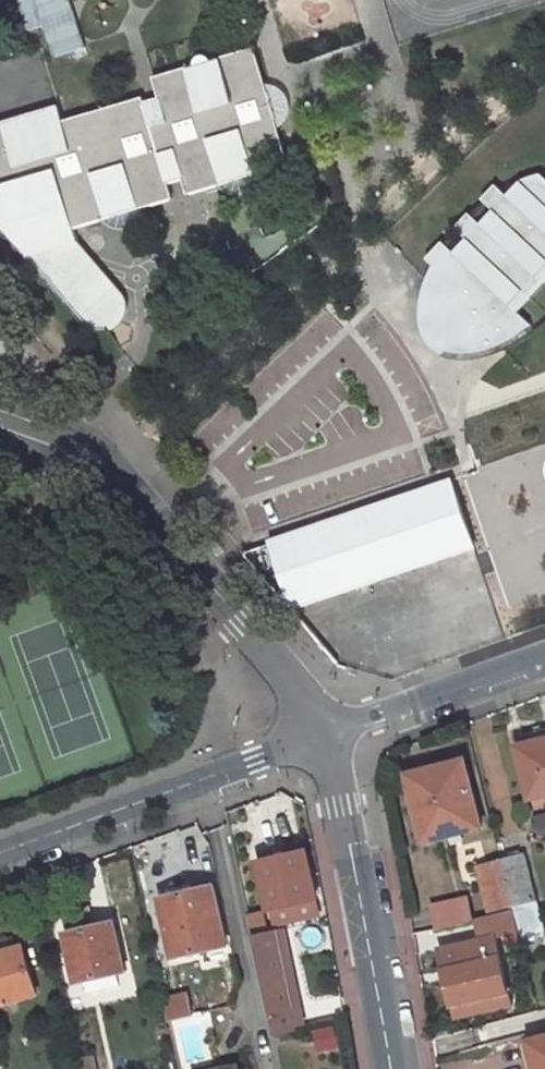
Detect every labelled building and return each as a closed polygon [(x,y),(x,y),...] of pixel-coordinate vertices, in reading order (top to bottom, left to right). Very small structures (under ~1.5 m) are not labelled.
[(52,60),(86,50),(70,0),(33,0),(52,60)] [(168,196),(164,180),(181,175),(186,191),(285,161),(249,47),(209,59),(201,72),(186,66),(150,77),(156,97),(142,102),(140,97),(59,120),(54,106),(0,122),(0,173),(1,173),(1,186),(0,186),(0,227),(59,297),(49,249),(75,241),(71,226),(168,196)] [(533,174),(532,175),(533,176),(530,178),(544,192),(544,172),(533,174)] [(425,269),(418,283),(413,299),(412,310),(412,322),(413,329),(417,341),(425,350),(434,355),(438,351),(447,354),(453,354),(463,354),(470,353),(480,350),(491,346),(503,340),(514,333),(523,326),(507,311),(501,306),(514,292),(520,297),(533,282),(528,277),(540,263),(544,268),(544,192),(530,178),(533,176),(532,175),(526,176),(510,182),(511,184),(498,197),(486,186),(472,201),(485,212),(472,226),(460,215),(447,229),(458,241),(446,255),(433,243),(417,261),(425,269)] [(118,294),(75,241),(49,249),(59,297),(81,323),(87,329),(94,332),(102,333),(109,331),(114,328),(120,321),(123,314),(124,306),(121,299),(118,294)] [(438,351),(434,355),(441,359),(454,361),(470,360),(480,357),(491,353),(502,348),(514,341),(532,327),(544,314),(544,268),(540,263),(528,277),(533,282),(520,297),(514,292),(501,306),(507,311),(523,326),(514,333),(503,340),(491,346),(480,350),(470,353),(463,354),(453,354),(447,354),(438,351)] [(449,480),(270,541),(292,604),(471,543),(449,480)] [(544,791),(544,731),(516,739),(530,795),(544,791)] [(465,764),(411,778),(424,833),(478,820),(465,764)] [(307,846),(262,856),(273,905),(293,899),(313,895),(316,894),(307,846)] [(534,901),(522,850),(499,856),(478,861),(489,906),(510,901),(511,906),(534,901)] [(184,887),(196,884),(194,876),(182,879),(184,887)] [(228,937),(215,879),(196,884),(184,887),(160,893),(173,951),(228,937)] [(471,915),(465,891),(433,898),(438,923),(471,915)] [(297,918),(317,913),(313,895),(293,899),(297,918)] [(481,933),(516,925),(511,906),(477,914),(481,933)] [(97,924),(95,917),(81,920),(83,927),(97,924)] [(77,979),(125,966),(115,919),(97,924),(83,927),(66,931),(77,979)] [(253,933),(271,1011),(289,1007),(271,929),(253,933)] [(31,992),(20,945),(15,946),(12,932),(0,935),(0,1000),(31,992)] [(485,946),(489,962),(496,960),(492,944),(485,946)] [(491,967),(489,962),(485,946),(451,955),(460,990),(461,996),(495,988),(492,975),(500,973),(498,965),(491,967)] [(442,957),(450,992),(460,990),(451,955),(442,957)] [(319,1030),(325,1050),(341,1045),(335,1026),(319,1030)] [(78,1050),(82,1068),(97,1066),(92,1046),(78,1050)]
